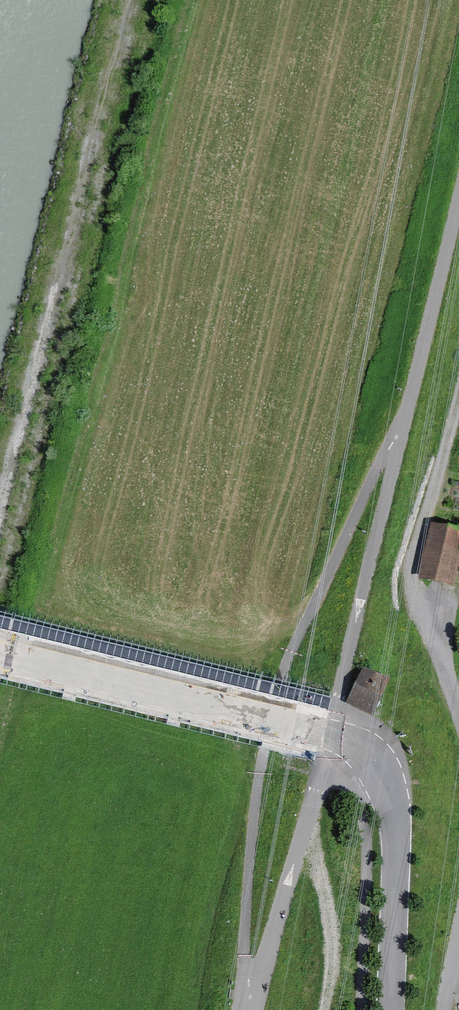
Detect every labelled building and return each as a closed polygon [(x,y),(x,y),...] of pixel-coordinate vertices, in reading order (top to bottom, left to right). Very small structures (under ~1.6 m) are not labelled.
[(438,527),(426,580),(454,586),(458,566),(458,531),(438,527)] [(379,713),(395,681),(369,669),(354,701),(379,713)]
